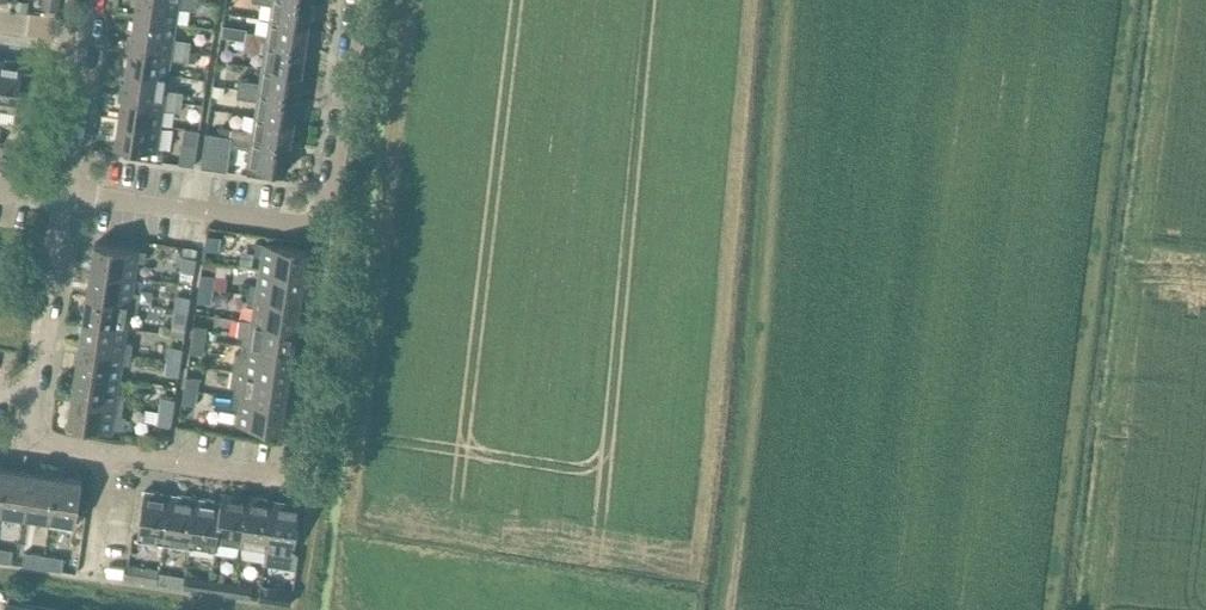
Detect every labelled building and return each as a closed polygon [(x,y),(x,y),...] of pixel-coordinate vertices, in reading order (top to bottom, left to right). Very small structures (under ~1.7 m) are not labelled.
[(15,0),(14,11),(27,12),(28,1),(15,0)] [(41,7),(58,10),(60,0),(43,0),(41,7)] [(135,16),(177,22),(179,7),(196,10),(198,0),(137,0),(135,16)] [(251,1),(273,4),(271,19),(309,25),(313,1),(305,0),(252,0),(251,1)] [(135,16),(131,41),(189,50),(190,40),(174,38),(177,22),(135,16)] [(245,37),(244,40),(267,43),(305,49),(309,25),(271,19),(268,34),(246,31),(245,37)] [(235,39),(234,47),(239,48),(265,52),(263,68),(302,73),(305,49),(267,43),(244,40),(235,39)] [(131,41),(127,67),(169,73),(171,58),(193,62),(196,62),(198,52),(195,51),(189,51),(189,50),(131,41)] [(23,72),(24,62),(0,58),(0,109),(16,111),(15,120),(16,121),(23,72)] [(127,67),(123,92),(182,101),(184,91),(166,89),(169,73),(127,67)] [(238,79),(236,88),(298,98),(298,97),(298,96),(302,73),(263,68),(261,82),(240,79),(238,79)] [(23,72),(16,121),(29,123),(37,74),(23,72)] [(213,85),(212,95),(223,97),(224,87),(213,85)] [(236,88),(235,97),(237,97),(258,101),(255,115),(278,119),(294,122),(298,98),(236,88)] [(123,92),(119,118),(161,124),(164,109),(181,112),(182,101),(123,92)] [(231,134),(231,137),(252,140),(291,145),(294,122),(278,119),(255,115),(255,116),(255,117),(253,131),(243,129),(232,127),(232,128),(231,134)] [(119,118),(115,145),(126,147),(125,156),(163,161),(164,151),(157,150),(161,124),(119,118)] [(218,132),(218,135),(231,137),(231,134),(232,128),(219,126),(218,132)] [(207,133),(202,167),(228,171),(231,146),(250,149),(248,165),(249,165),(248,174),(247,174),(276,179),(276,178),(277,169),(287,171),(291,145),(252,140),(231,137),(218,135),(214,134),(207,133)] [(182,150),(180,165),(194,166),(196,151),(182,150)] [(218,251),(221,237),(208,235),(206,249),(218,251)] [(257,241),(255,253),(261,254),(261,256),(259,267),(305,274),(305,273),(309,249),(263,242),(257,241)] [(95,243),(91,270),(137,276),(139,261),(145,262),(146,250),(95,243)] [(194,272),(196,258),(183,256),(181,270),(194,272)] [(250,283),(249,293),(301,301),(305,274),(259,267),(256,284),(250,283)] [(87,294),(87,296),(139,303),(139,301),(140,292),(134,292),(137,276),(91,270),(87,294)] [(200,287),(213,289),(215,275),(202,273),(200,287)] [(211,303),(213,289),(200,287),(197,301),(211,303)] [(249,293),(247,304),(253,305),(251,320),(297,327),(297,326),(301,301),(249,293)] [(175,306),(174,308),(187,310),(188,308),(190,297),(177,295),(175,306)] [(87,296),(83,319),(96,321),(129,326),(131,312),(137,313),(139,303),(87,296)] [(171,332),(170,334),(183,336),(187,310),(174,308),(172,322),(171,332)] [(239,318),(236,335),(243,336),(241,344),(293,352),(297,327),(251,320),(239,318)] [(83,319),(80,345),(131,353),(131,352),(133,343),(127,342),(129,326),(96,321),(83,319)] [(192,337),(206,339),(208,327),(194,324),(192,337)] [(203,353),(206,339),(192,337),(190,351),(203,353)] [(232,369),(289,378),(289,377),(293,352),(241,344),(240,353),(235,352),(232,369)] [(80,345),(76,370),(122,377),(124,363),(129,364),(131,353),(80,345)] [(167,357),(167,359),(181,361),(181,359),(183,348),(169,346),(167,357)] [(167,359),(165,373),(178,376),(181,361),(167,359)] [(232,369),(230,386),(235,387),(234,395),(285,403),(289,378),(232,369)] [(76,370),(72,398),(123,405),(125,394),(119,393),(122,377),(76,370)] [(185,388),(197,390),(200,377),(187,375),(185,388)] [(195,406),(197,390),(185,388),(182,404),(195,406)] [(234,395),(232,406),(239,407),(237,423),(281,430),(285,403),(234,395)] [(160,410),(173,412),(175,398),(162,396),(160,410)] [(72,398),(68,424),(112,430),(115,414),(122,415),(123,405),(72,398)] [(171,426),(173,412),(160,410),(158,424),(171,426)] [(160,431),(152,436),(160,446),(167,440),(160,431)] [(22,515),(24,515),(30,472),(28,471),(4,468),(0,497),(0,512),(22,515)] [(30,472),(24,515),(47,519),(49,519),(55,476),(54,475),(30,472)] [(55,476),(49,519),(76,523),(83,480),(55,476)] [(144,490),(137,539),(163,543),(165,534),(171,494),(144,490)] [(219,521),(216,541),(240,545),(241,542),(242,534),(247,496),(222,492),(220,502),(220,501),(217,521),(219,521)] [(165,534),(163,543),(188,547),(189,544),(190,534),(196,498),(171,494),(165,534)] [(241,542),(240,545),(266,548),(268,534),(273,500),(247,496),(242,534),(241,542)] [(189,544),(188,547),(213,550),(215,551),(216,541),(219,521),(217,521),(220,501),(196,498),(190,534),(189,544)] [(268,534),(266,548),(293,552),(300,504),(273,500),(268,534)] [(11,563),(13,550),(0,548),(0,562),(11,563)] [(24,551),(22,565),(42,568),(44,554),(24,551)] [(44,554),(42,568),(43,568),(62,571),(64,558),(44,554)] [(130,565),(127,580),(157,584),(159,571),(159,569),(130,565)] [(159,571),(157,584),(170,586),(172,573),(159,571)] [(185,575),(183,588),(200,590),(201,578),(185,575)] [(233,595),(235,583),(209,579),(207,592),(233,595)] [(235,583),(233,595),(251,598),(253,585),(235,583)] [(260,583),(258,598),(274,601),(275,589),(276,586),(260,583)] [(4,609),(61,609),(27,605),(26,605),(6,602),(4,609)]
